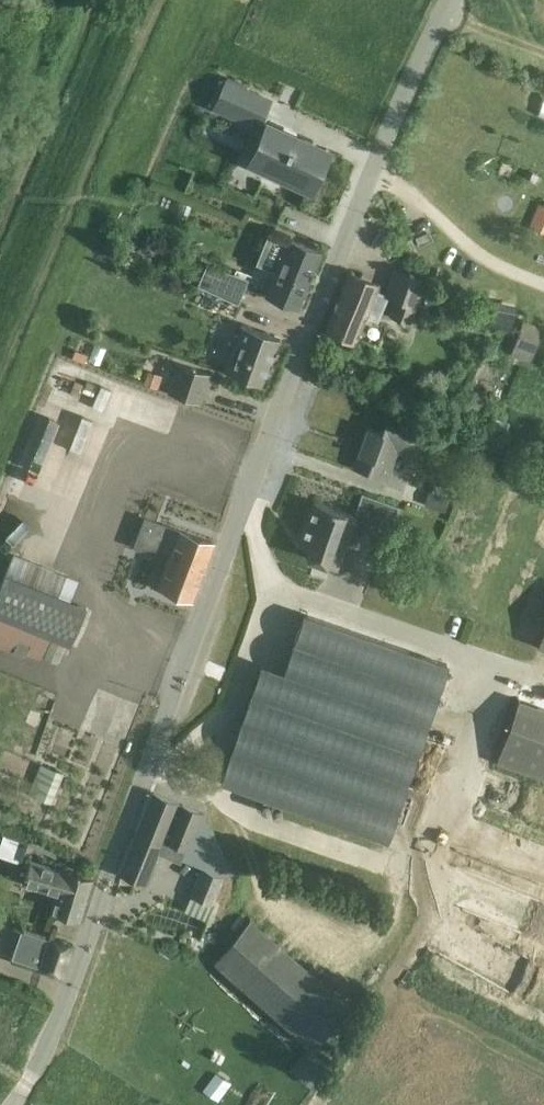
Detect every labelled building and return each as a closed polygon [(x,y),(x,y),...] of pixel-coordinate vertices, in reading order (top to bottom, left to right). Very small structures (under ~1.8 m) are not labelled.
[(211,107),(232,117),(245,88),(224,79),(211,107)] [(267,124),(249,162),(264,168),(279,175),(311,190),(328,152),(267,124)] [(529,224),(543,230),(543,205),(539,203),(529,224)] [(321,251),(289,239),(265,297),(297,310),(321,251)] [(202,287),(237,304),(246,284),(209,269),(202,287)] [(390,315),(407,322),(424,280),(396,269),(385,296),(387,296),(395,300),(390,315)] [(387,296),(385,296),(375,292),(378,285),(349,273),(326,329),(355,341),(365,317),(376,322),(387,296)] [(487,305),(486,322),(516,322),(517,305),(487,305)] [(531,363),(542,328),(523,322),(512,356),(531,363)] [(240,324),(230,353),(223,370),(228,372),(262,385),(280,338),(240,324)] [(167,392),(200,403),(210,373),(177,362),(167,392)] [(146,383),(158,387),(163,375),(150,371),(146,383)] [(140,425),(150,396),(80,372),(69,405),(62,403),(55,423),(49,421),(33,466),(82,482),(89,461),(98,464),(106,438),(85,431),(92,409),(140,425)] [(381,432),(367,427),(353,468),(385,479),(394,453),(414,460),(422,437),(384,424),(381,432)] [(111,467),(120,471),(127,453),(118,449),(111,467)] [(425,507),(446,514),(450,502),(429,495),(425,507)] [(306,557),(315,560),(336,567),(354,515),(314,501),(299,542),(310,546),(306,557)] [(192,600),(214,542),(144,517),(138,533),(172,546),(157,588),(192,600)] [(0,585),(0,616),(71,645),(86,609),(67,600),(76,579),(13,553),(0,585)] [(536,636),(543,616),(543,610),(537,607),(527,632),(536,636)] [(220,782),(386,839),(447,664),(303,614),(278,687),(256,679),(220,782)] [(495,762),(529,774),(543,730),(543,709),(518,700),(495,762)] [(63,773),(41,765),(29,793),(51,802),(63,773)] [(201,811),(153,792),(120,875),(144,885),(161,841),(185,850),(201,811)] [(0,852),(0,854),(20,859),(24,838),(4,834),(0,852)] [(29,860),(22,882),(57,893),(52,912),(78,921),(91,879),(78,875),(79,873),(76,872),(75,874),(65,870),(64,871),(29,860)] [(211,904),(222,876),(202,867),(190,896),(211,904)] [(61,975),(71,947),(50,940),(40,968),(61,975)] [(204,1089),(219,1099),(231,1080),(216,1070),(204,1089)]
